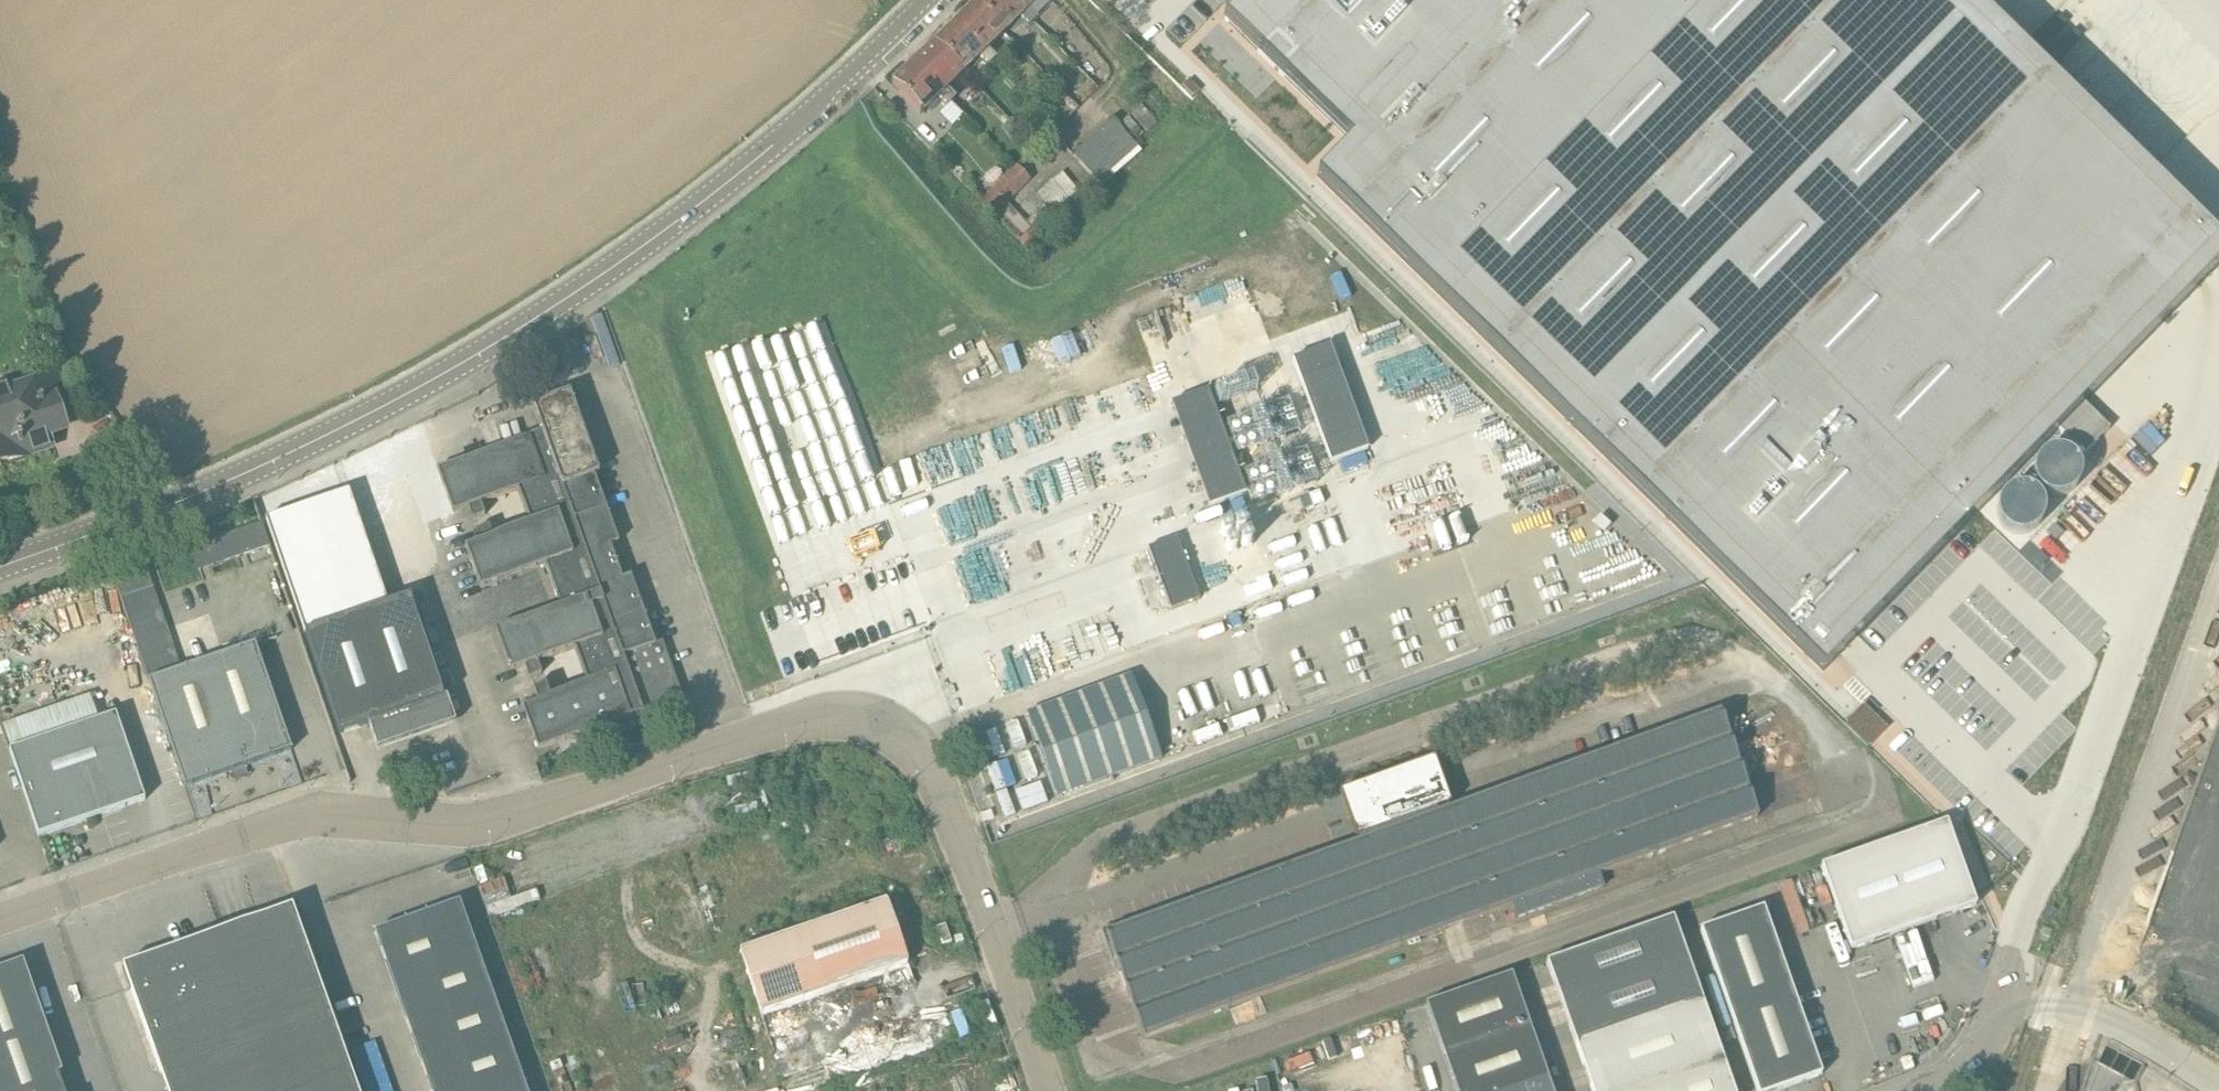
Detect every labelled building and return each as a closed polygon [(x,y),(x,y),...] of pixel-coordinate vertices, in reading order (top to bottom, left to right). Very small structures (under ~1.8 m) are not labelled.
[(976,4),(1005,34),(1021,19),(1029,27),(1034,22),(1012,0),(979,0),(979,2),(976,4)] [(1034,22),(1038,18),(1037,17),(1054,1),(1052,0),(1012,0),(1034,22)] [(1826,669),(2063,427),(2082,445),(2107,419),(2088,400),(2218,265),(2218,234),(1977,0),(1245,0),(1224,21),(1322,116),(1349,142),(1317,176),(1826,669)] [(965,15),(956,24),(993,62),(997,58),(989,50),(1005,34),(976,4),(974,6),(969,6),(964,11),(965,15)] [(937,42),(935,44),(965,73),(980,58),(989,66),(993,62),(956,24),(946,33),(942,33),(937,37),(937,42)] [(924,54),(915,64),(952,102),(956,98),(949,90),(965,74),(965,73),(935,44),(933,46),(929,45),(924,50),(924,54)] [(896,82),(893,85),(908,101),(923,116),(940,99),(947,107),(952,102),(915,64),(905,73),(901,73),(896,78),(896,82)] [(1078,108),(1058,88),(1047,99),(1067,120),(1078,108)] [(1147,133),(1157,123),(1142,105),(1131,115),(1147,133)] [(1118,125),(1134,143),(1143,134),(1129,117),(1118,125)] [(1134,143),(1118,125),(1113,120),(1072,155),(1103,187),(1142,152),(1134,143)] [(980,201),(994,216),(1031,180),(1017,165),(980,201)] [(1082,195),(1062,172),(1038,193),(1058,215),(1082,195)] [(1044,205),(1027,222),(1033,227),(1045,240),(1061,223),(1060,223),(1044,205)] [(1033,227),(1019,240),(1030,251),(1031,252),(1045,240),(1033,227)] [(1255,296),(1221,308),(1234,342),(1267,329),(1255,296)] [(1206,390),(1240,499),(1317,476),(1313,464),(1358,450),(1325,342),(1312,346),(1306,327),(1271,338),(1279,365),(1267,369),(1275,395),(1221,411),(1214,388),(1206,390)] [(56,374),(0,393),(0,464),(49,447),(46,436),(63,430),(54,403),(65,399),(56,374)] [(1237,494),(1201,387),(1163,400),(1199,507),(1237,494)] [(598,473),(569,393),(533,406),(542,431),(438,469),(453,512),(468,507),(473,519),(485,514),(481,502),(517,488),(530,523),(494,536),(489,525),(477,529),(481,541),(465,547),(481,588),(545,564),(560,607),(496,630),(510,671),(526,665),(530,677),(543,673),(538,661),(575,648),(588,682),(551,696),(546,684),(534,688),(538,700),(523,705),(533,734),(538,749),(682,697),(662,641),(655,644),(630,576),(622,579),(610,545),(618,542),(594,475),(598,473)] [(2038,469),(2041,479),(2049,487),(2060,490),(2071,488),(2080,482),(2085,472),(2085,462),(2081,452),(2073,446),(2064,442),(2053,444),(2044,449),(2039,458),(2038,469)] [(2020,528),(2029,528),(2038,525),(2045,518),(2049,509),(2048,499),(2044,490),(2037,484),(2028,480),(2018,481),(2009,486),(2003,494),(2001,503),(2002,511),(2006,519),(2012,525),(2020,528)] [(447,697),(444,698),(409,598),(388,606),(350,491),(266,519),(305,634),(340,734),(369,724),(378,749),(456,723),(447,697)] [(197,569),(267,543),(257,519),(188,545),(197,569)] [(1174,537),(1149,543),(1165,606),(1191,599),(1174,537)] [(114,575),(132,653),(166,645),(148,567),(114,575)] [(1448,651),(1491,635),(1471,584),(1429,600),(1448,651)] [(145,674),(177,663),(171,644),(138,654),(145,674)] [(256,644),(150,681),(185,786),(292,750),(256,644)] [(1094,689),(1027,714),(1058,797),(1124,772),(1094,689)] [(1363,841),(1106,934),(1144,1039),(1146,1038),(1176,1027),(1513,906),(1517,919),(1604,887),(1599,875),(1758,817),(1751,796),(1720,711),(1448,810),(1431,764),(1367,788),(1346,796),(1363,841)] [(116,714),(10,751),(39,836),(145,800),(116,714)] [(994,727),(974,733),(982,758),(1002,752),(994,727)] [(1011,791),(1021,812),(1046,801),(1036,780),(1011,791)] [(1976,906),(1947,823),(1822,866),(1851,950),(1976,906)] [(1790,877),(1779,881),(1788,904),(1799,900),(1790,877)] [(886,901),(740,952),(783,1078),(930,1027),(886,901)] [(460,902),(375,932),(431,1090),(527,1090),(460,902)] [(293,907),(123,967),(167,1090),(358,1090),(293,907)] [(1757,1090),(1776,1090),(1822,1075),(1763,908),(1701,930),(1757,1090)] [(1547,963),(1592,1090),(1734,1090),(1673,919),(1547,963)] [(46,1024),(24,962),(0,970),(0,1090),(65,1090),(59,1075),(63,1073),(46,1024)] [(1426,1005),(1443,1055),(1528,1025),(1511,975),(1426,1005)] [(1456,1090),(1499,1090),(1546,1075),(1528,1025),(1443,1055),(1456,1090)] [(1546,1075),(1499,1090),(1552,1090),(1546,1075)]
